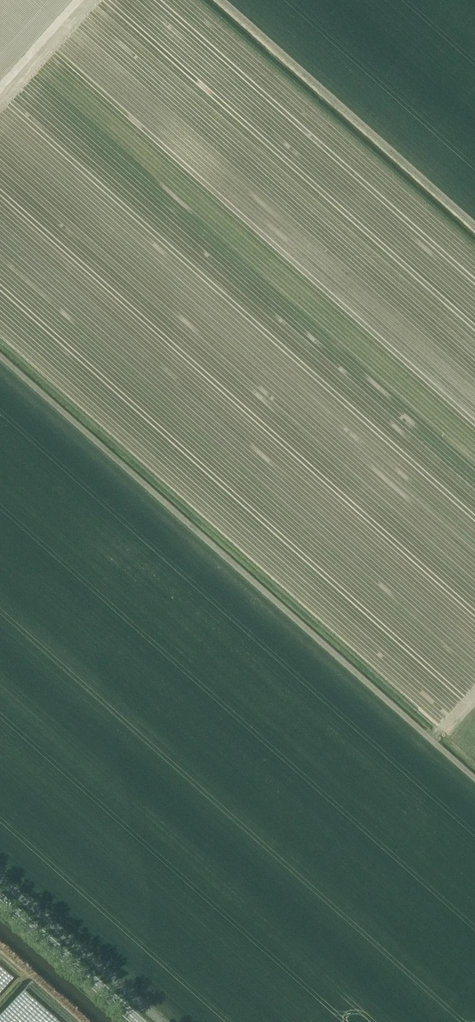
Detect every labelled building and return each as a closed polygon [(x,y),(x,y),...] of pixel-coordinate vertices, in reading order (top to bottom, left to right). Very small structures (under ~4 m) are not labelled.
[(14,978),(0,965),(0,994),(14,978)] [(0,1017),(0,1021),(61,1021),(25,989),(0,1017)]
